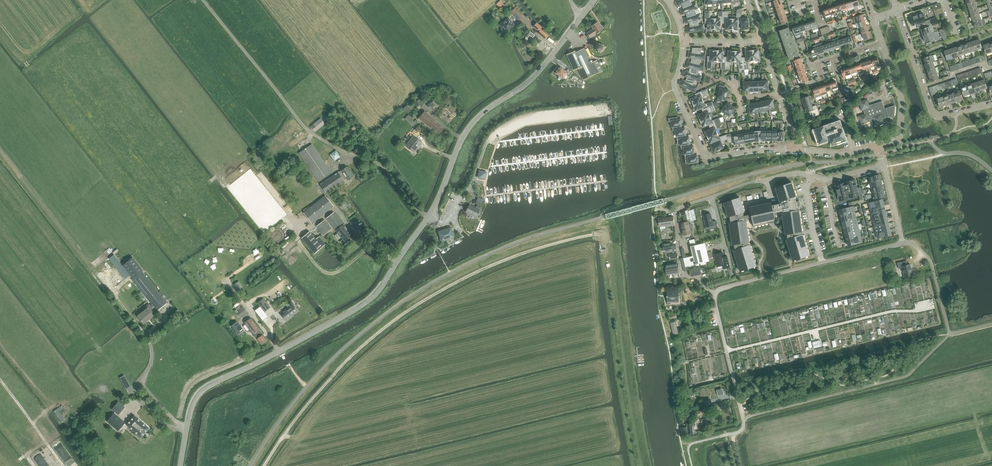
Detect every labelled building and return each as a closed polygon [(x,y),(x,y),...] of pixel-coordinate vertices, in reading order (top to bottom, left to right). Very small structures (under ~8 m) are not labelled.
[(690,0),(688,0),(681,4),(682,4),(684,10),(681,11),(683,14),(686,13),(694,9),(698,8),(696,3),(692,5),(690,0)] [(854,7),(855,11),(856,15),(862,13),(861,9),(858,10),(857,6),(859,5),(858,0),(853,0),(852,1),(854,7)] [(500,1),(496,4),(503,12),(508,8),(504,4),(504,5),(500,1)] [(968,5),(970,11),(977,8),(975,2),(968,5)] [(776,7),(778,13),(785,10),(783,5),(776,7)] [(511,11),(518,20),(523,17),(516,8),(511,11)] [(698,8),(694,9),(686,13),(688,19),(685,20),(686,23),(689,22),(698,19),(698,20),(702,19),(700,14),(698,8)] [(825,17),(831,15),(829,8),(823,10),(825,17)] [(970,11),(971,16),(979,14),(977,8),(970,11)] [(787,16),(785,10),(778,13),(780,18),(787,16)] [(714,30),(714,19),(710,19),(710,11),(705,11),(705,24),(708,24),(708,29),(714,30)] [(732,30),(732,19),(728,19),(728,11),(723,12),(723,24),(726,24),(726,30),(732,30)] [(720,24),(723,24),(723,12),(719,12),(718,19),(714,19),(714,30),(720,30),(720,24)] [(738,24),(742,24),(741,19),(740,13),(737,13),(736,19),(732,19),(732,30),(738,30),(738,24)] [(919,14),(910,17),(913,26),(918,24),(920,30),(921,30),(932,26),(938,24),(936,18),(925,21),(922,13),(919,14)] [(971,16),(974,22),(981,20),(979,14),(971,16)] [(857,19),(858,23),(865,20),(863,15),(853,18),(854,21),(857,19)] [(789,22),(787,16),(780,18),(782,24),(789,22)] [(506,32),(515,25),(509,18),(500,25),(506,32)] [(749,18),(741,19),(742,24),(742,30),(749,29),(748,23),(749,22),(749,18)] [(689,22),(690,28),(688,29),(688,32),(704,30),(703,25),(699,25),(698,20),(698,19),(689,22)] [(815,20),(810,22),(812,29),(813,31),(818,29),(818,27),(815,20)] [(983,26),(981,20),(974,22),(976,28),(983,26)] [(596,34),(602,30),(598,22),(596,23),(591,26),(593,29),(587,33),(590,37),(596,34)] [(806,31),(812,29),(810,22),(804,24),(806,31)] [(548,35),(540,29),(541,28),(537,24),(534,27),(536,28),(535,29),(538,31),(537,32),(546,39),(548,35)] [(804,24),(798,26),(800,33),(806,31),(804,24)] [(792,28),(795,35),(795,37),(801,35),(800,33),(798,26),(792,28)] [(932,26),(921,30),(923,36),(932,33),(934,32),(932,26)] [(778,30),(782,41),(791,37),(788,27),(778,30)] [(862,34),(856,36),(853,37),(855,43),(858,42),(857,39),(863,37),(864,40),(871,38),(869,32),(862,34)] [(932,33),(923,36),(925,42),(937,39),(934,32),(932,33)] [(782,41),(785,51),(795,47),(791,37),(782,41)] [(851,37),(845,38),(847,45),(853,43),(851,37)] [(839,38),(833,40),(836,49),(842,47),(839,40),(839,38)] [(977,40),(973,41),(976,50),(982,48),(979,39),(978,38),(976,38),(977,40)] [(971,42),(967,43),(970,52),(976,50),(973,41),(972,40),(970,40),(971,42)] [(546,53),(551,48),(542,41),(537,47),(546,53)] [(965,44),(961,45),(964,54),(970,52),(967,43),(966,42),(964,42),(965,44)] [(986,54),(991,52),(989,43),(988,44),(988,42),(986,42),(987,44),(983,45),(986,54)] [(596,45),(596,47),(595,48),(596,50),(597,51),(600,53),(603,51),(604,48),(603,45),(600,43),(596,45)] [(822,44),(816,46),(817,48),(819,55),(825,53),(822,46),(822,44)] [(959,46),(956,47),(959,56),(964,54),(961,45),(961,44),(959,44),(959,46)] [(813,57),(819,55),(817,48),(816,46),(813,47),(814,49),(811,50),(813,57)] [(954,48),(950,49),(953,58),(959,56),(956,47),(955,47),(955,46),(953,46),(954,48)] [(798,58),(795,47),(785,51),(788,61),(798,58)] [(573,52),(566,55),(573,70),(574,70),(578,68),(583,79),(596,74),(591,63),(584,48),(576,52),(573,52)] [(688,58),(692,58),(701,59),(705,60),(705,55),(701,54),(702,48),(692,48),(692,55),(689,54),(688,58)] [(947,60),(953,58),(950,49),(949,49),(949,48),(947,48),(948,50),(944,51),(947,60)] [(713,61),(717,61),(717,50),(717,51),(711,50),(710,56),(708,56),(707,69),(712,69),(713,61)] [(721,69),(725,69),(726,57),(723,57),(723,51),(717,51),(717,50),(717,61),(721,62),(721,69)] [(747,57),(744,58),(744,70),(750,69),(749,62),(753,61),(752,50),(752,51),(746,51),(747,57)] [(752,50),(753,61),(761,60),(760,57),(759,57),(758,50),(752,51),(752,50)] [(731,62),(735,62),(735,51),(729,51),(728,57),(726,57),(725,69),(730,70),(731,62)] [(735,62),(734,65),(739,65),(739,70),(741,70),(744,70),(744,58),(741,57),(741,52),(735,51),(735,62)] [(931,56),(923,58),(925,65),(933,62),(935,61),(933,55),(931,56)] [(687,67),(690,68),(699,70),(703,71),(704,66),(700,65),(701,59),(692,58),(690,64),(688,64),(687,67)] [(794,61),(796,67),(803,64),(801,58),(794,61)] [(597,60),(591,63),(596,74),(602,71),(597,60)] [(925,65),(927,70),(935,68),(933,62),(925,65)] [(860,64),(855,66),(857,73),(858,75),(863,73),(860,64)] [(556,72),(556,73),(559,76),(559,77),(558,78),(561,80),(562,79),(563,78),(566,75),(569,77),(573,72),(568,69),(566,71),(560,67),(558,70),(557,70),(556,71),(556,72)] [(684,76),(687,77),(696,80),(699,82),(701,77),(697,75),(699,70),(690,68),(688,74),(685,73),(684,76)] [(846,78),(846,76),(851,74),(849,68),(841,71),(844,79),(846,78)] [(927,70),(929,76),(937,74),(935,68),(927,70)] [(798,72),(800,78),(807,76),(805,70),(798,72)] [(939,80),(937,74),(929,76),(931,82),(939,80)] [(809,82),(807,76),(800,78),(802,84),(809,82)] [(694,86),(696,80),(687,77),(685,83),(682,82),(680,85),(695,92),(697,88),(694,86)] [(984,79),(978,81),(981,91),(982,90),(983,92),(984,91),(984,90),(987,89),(984,79)] [(978,92),(981,91),(978,81),(972,83),(975,93),(976,92),(977,94),(979,93),(978,92)] [(972,94),(975,93),(972,83),(966,85),(970,95),(971,94),(971,96),(973,95),(972,94)] [(720,84),(720,85),(719,85),(717,93),(719,93),(729,96),(729,95),(728,95),(729,90),(725,89),(725,85),(720,84)] [(966,96),(970,95),(966,85),(964,86),(964,84),(960,85),(961,87),(964,96),(965,96),(965,98),(967,97),(966,96)] [(815,95),(821,94),(819,87),(813,89),(813,90),(812,91),(814,96),(815,95)] [(693,105),(703,101),(702,97),(708,93),(707,89),(695,94),(696,97),(691,99),(693,105)] [(960,91),(954,93),(957,102),(958,101),(958,103),(960,102),(960,101),(963,100),(960,91)] [(719,93),(717,101),(718,104),(726,101),(726,100),(727,100),(728,96),(729,96),(719,93)] [(954,103),(957,102),(954,93),(948,95),(951,104),(952,103),(953,105),(954,104),(954,103)] [(948,105),(951,104),(948,95),(942,97),(945,106),(946,105),(947,107),(949,106),(948,105)] [(421,107),(425,103),(420,99),(419,99),(416,96),(414,99),(421,107)] [(809,96),(802,99),(806,113),(809,112),(810,111),(811,113),(813,114),(814,117),(819,115),(816,106),(812,107),(809,96)] [(942,107),(945,106),(942,97),(937,99),(940,108),(941,107),(941,109),(943,108),(942,107)] [(773,99),(768,101),(770,110),(771,110),(771,112),(777,111),(776,104),(774,104),(773,100),(773,99)] [(859,102),(861,108),(862,111),(863,110),(863,111),(865,114),(858,116),(861,125),(870,122),(869,120),(873,119),(875,125),(884,122),(883,119),(889,117),(894,117),(895,106),(885,109),(882,101),(870,106),(867,99),(859,102)] [(434,111),(439,105),(433,101),(429,107),(434,111)] [(705,104),(703,101),(693,105),(696,111),(701,108),(702,111),(714,106),(712,102),(705,104)] [(763,101),(765,111),(769,110),(770,113),(771,113),(771,112),(771,110),(770,110),(768,101),(763,102),(763,101)] [(720,109),(726,113),(732,106),(732,105),(732,106),(728,103),(724,108),(723,106),(720,109)] [(754,103),(756,113),(760,112),(760,115),(762,115),(761,112),(760,112),(759,103),(754,103)] [(716,110),(714,106),(702,111),(704,113),(698,116),(701,121),(700,121),(700,122),(710,117),(709,113),(716,110)] [(732,106),(726,113),(731,118),(733,115),(732,114),(736,109),(732,106)] [(406,109),(398,117),(403,121),(405,118),(408,121),(413,115),(406,109)] [(439,134),(444,128),(425,111),(419,118),(432,129),(433,129),(439,134)] [(668,118),(669,122),(671,122),(672,127),(682,126),(681,120),(678,120),(678,117),(668,118)] [(712,121),(710,117),(700,122),(701,122),(703,127),(709,125),(710,127),(721,122),(719,118),(712,121)] [(315,131),(325,123),(321,118),(310,126),(315,131)] [(832,146),(848,141),(840,120),(812,130),(818,145),(829,142),(827,139),(829,138),(832,146)] [(707,138),(718,134),(716,130),(723,126),(721,122),(710,127),(711,130),(705,132),(708,138),(707,138)] [(676,136),(677,136),(686,135),(685,129),(682,129),(682,126),(672,127),(672,128),(673,128),(673,131),(675,131),(676,136)] [(740,144),(738,132),(730,134),(730,136),(731,143),(734,142),(734,145),(740,144)] [(718,134),(707,138),(708,138),(710,144),(716,141),(717,144),(725,140),(725,141),(727,140),(727,137),(730,136),(730,134),(727,135),(719,137),(718,134)] [(413,135),(405,146),(408,148),(414,153),(422,143),(413,135)] [(678,146),(680,145),(681,145),(690,144),(689,138),(686,138),(686,135),(677,136),(678,146)] [(726,144),(725,141),(725,140),(717,144),(711,146),(714,152),(717,151),(721,150),(721,149),(724,148),(722,145),(726,144)] [(331,172),(328,168),(312,144),(299,153),(318,180),(331,172)] [(684,154),(685,154),(694,153),(693,147),(690,147),(690,144),(681,145),(680,145),(680,146),(681,146),(681,147),(681,149),(684,149),(684,154)] [(335,160),(341,156),(336,150),(330,154),(335,160)] [(685,154),(685,155),(685,156),(686,164),(698,162),(698,156),(695,156),(694,153),(685,154)] [(347,180),(354,175),(350,169),(349,170),(347,166),(341,170),(342,170),(339,172),(339,171),(320,184),(326,193),(344,180),(343,180),(346,178),(347,180)] [(879,175),(868,178),(869,183),(881,180),(879,175)] [(850,198),(849,197),(859,194),(857,188),(855,180),(845,182),(845,183),(835,185),(839,201),(850,198)] [(881,180),(869,183),(871,188),(882,186),(881,180)] [(734,250),(740,271),(756,266),(750,245),(749,245),(748,243),(749,243),(746,221),(745,221),(745,219),(748,218),(752,217),(754,223),(753,223),(754,227),(769,223),(768,220),(775,219),(774,213),(777,213),(783,211),(784,212),(783,212),(786,234),(787,234),(788,239),(787,239),(793,261),(809,256),(803,234),(802,235),(801,232),(802,232),(799,210),(798,210),(797,206),(800,205),(800,207),(801,207),(799,199),(799,201),(796,202),(795,197),(796,197),(792,183),(776,187),(780,202),(781,202),(782,203),(775,205),(772,205),(772,203),(750,207),(751,214),(747,215),(744,216),(743,212),(744,212),(740,198),(724,202),(728,217),(730,217),(731,223),(730,223),(733,245),(734,245),(735,249),(734,250)] [(882,186),(871,188),(872,194),(883,191),(882,186)] [(883,191),(872,194),(873,199),(885,196),(883,191)] [(312,223),(334,206),(325,195),(304,212),(312,223)] [(870,209),(884,206),(883,200),(869,203),(870,209)] [(476,217),(477,215),(478,215),(479,214),(479,213),(479,212),(480,209),(469,204),(466,212),(476,217)] [(872,215),(885,211),(884,206),(870,209),(872,215)] [(841,216),(855,213),(853,207),(840,210),(841,216)] [(697,220),(694,209),(688,211),(688,210),(685,211),(687,220),(690,219),(691,222),(697,220)] [(873,221),(887,217),(885,211),(872,215),(873,221)] [(334,212),(326,218),(345,242),(352,236),(334,212)] [(855,213),(841,216),(843,222),(856,219),(855,213)] [(705,219),(704,219),(704,223),(706,223),(707,227),(713,226),(714,229),(717,228),(716,221),(712,222),(711,214),(704,215),(705,219)] [(658,218),(659,227),(671,225),(671,226),(675,225),(674,217),(659,218),(658,218)] [(875,226),(888,223),(887,217),(873,221),(875,226)] [(324,235),(332,229),(325,219),(317,226),(324,235)] [(844,228),(858,224),(856,219),(843,222),(844,228)] [(688,222),(681,223),(683,235),(691,233),(690,229),(692,228),(691,223),(689,224),(688,222)] [(876,232),(890,229),(888,223),(875,226),(876,232)] [(858,224),(844,228),(845,234),(859,230),(858,224)] [(453,237),(450,228),(439,232),(442,241),(453,237)] [(878,238),(891,235),(890,229),(876,232),(878,238)] [(847,239),(860,236),(859,230),(845,234),(847,239)] [(315,253),(323,247),(310,231),(302,238),(315,253)] [(860,236),(847,239),(848,246),(862,242),(860,236)] [(117,238),(108,246),(133,278),(132,279),(152,304),(150,305),(149,304),(143,308),(144,310),(137,316),(144,324),(155,316),(152,313),(155,311),(153,308),(155,307),(157,310),(167,303),(166,301),(164,299),(142,271),(143,270),(117,238)] [(696,245),(695,239),(689,240),(693,256),(683,258),(685,267),(710,261),(709,259),(708,253),(705,243),(696,245)] [(673,252),(677,251),(676,245),(672,246),(672,243),(663,245),(664,252),(672,251),(673,252)] [(723,253),(715,255),(717,267),(723,265),(723,269),(730,267),(727,256),(727,258),(725,258),(724,257),(723,253)] [(665,268),(665,272),(666,272),(667,275),(679,273),(677,263),(677,260),(672,261),(673,264),(665,265),(665,268)] [(905,278),(914,276),(913,271),(912,272),(910,265),(908,265),(907,261),(898,264),(899,269),(902,268),(905,278)] [(700,267),(689,269),(690,276),(702,274),(700,267)] [(239,280),(234,283),(239,290),(244,286),(239,280)] [(147,299),(141,292),(138,293),(144,301),(147,299)] [(667,292),(668,302),(678,302),(678,292),(667,292)] [(286,320),(297,311),(293,305),(294,304),(292,301),(287,305),(289,308),(283,312),(285,314),(282,316),(286,320)] [(270,307),(265,302),(260,306),(265,311),(270,307)] [(240,319),(248,314),(242,306),(237,310),(237,309),(234,311),(240,319)] [(260,306),(255,311),(263,321),(268,316),(260,306)] [(267,340),(251,318),(244,322),(257,339),(257,338),(261,344),(267,340)] [(238,334),(243,330),(237,322),(231,326),(238,334)] [(118,402),(112,409),(118,415),(125,407),(118,402)] [(54,411),(62,421),(65,419),(60,412),(65,408),(62,405),(54,411)] [(701,414),(706,413),(705,408),(700,410),(691,412),(692,417),(698,416),(701,415),(701,414)] [(114,414),(107,421),(119,431),(125,423),(114,414)] [(135,415),(126,424),(141,437),(149,428),(135,415)] [(682,435),(687,435),(687,434),(689,434),(688,427),(688,426),(686,426),(686,427),(680,428),(682,435)]
